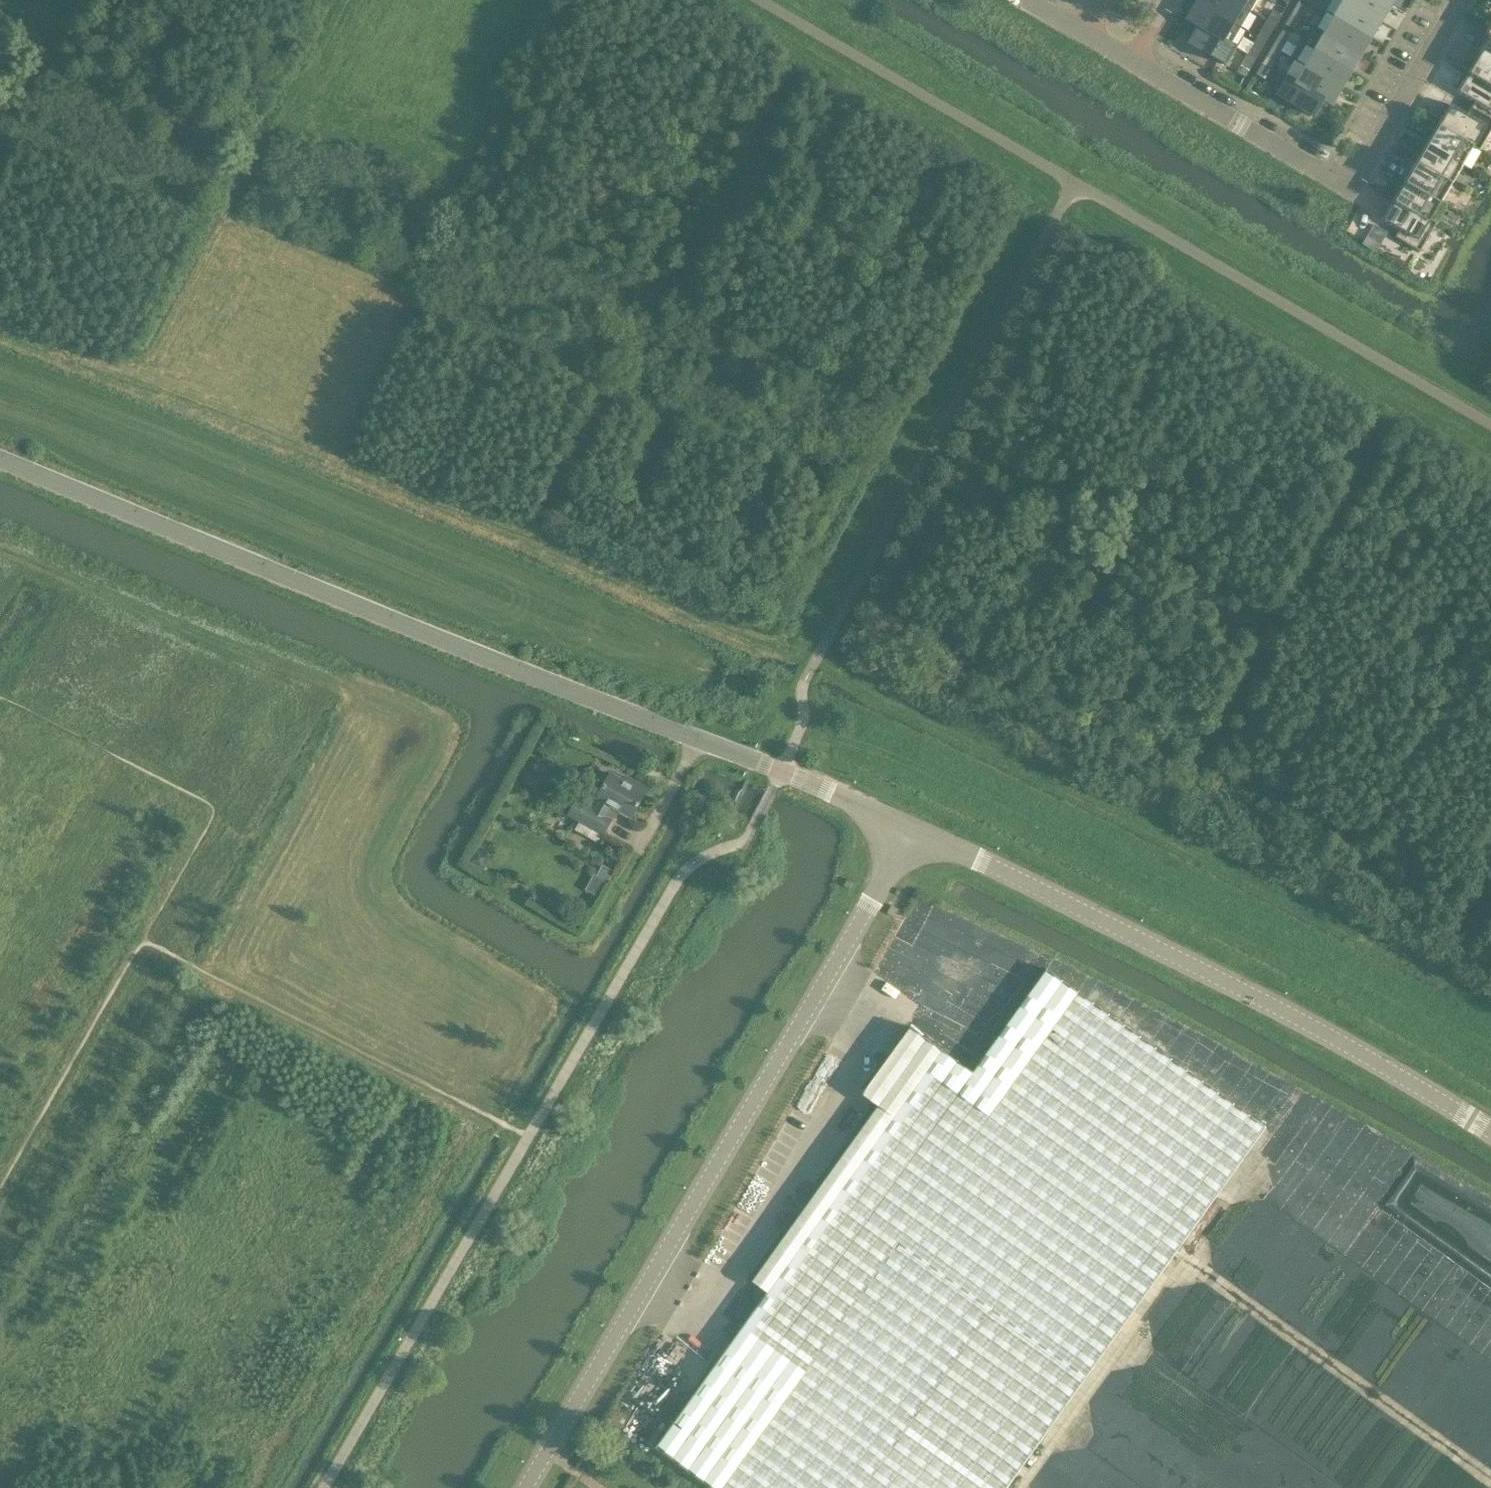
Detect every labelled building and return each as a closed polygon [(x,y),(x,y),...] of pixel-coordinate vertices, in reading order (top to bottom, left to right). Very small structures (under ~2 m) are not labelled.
[(1243,7),(1230,0),(1199,0),(1198,3),(1240,28),(1250,11),(1243,7)] [(1243,7),(1250,11),(1256,0),(1230,0),(1243,7)] [(1380,21),(1345,0),(1342,0),(1333,15),(1368,36),(1367,37),(1369,39),(1380,21)] [(1383,0),(1345,0),(1380,21),(1391,3),(1388,1),(1387,3),(1383,0)] [(1187,21),(1200,28),(1200,27),(1223,40),(1224,39),(1231,43),(1240,28),(1198,3),(1187,21)] [(1297,3),(1291,14),(1299,18),(1305,7),(1297,3)] [(1266,21),(1274,26),(1281,15),(1273,10),(1266,21)] [(1299,18),(1291,14),(1285,24),(1293,29),(1299,18)] [(1358,53),(1367,37),(1368,36),(1333,15),(1323,32),(1358,53)] [(1268,37),(1274,26),(1266,21),(1260,32),(1268,37)] [(1236,46),(1231,43),(1224,39),(1223,40),(1200,27),(1200,28),(1190,44),(1225,65),(1236,46)] [(1348,70),(1358,53),(1323,32),(1313,49),(1348,70)] [(1278,36),(1272,47),(1280,52),(1286,40),(1278,36)] [(1481,53),(1490,58),(1490,36),(1481,53)] [(1255,59),(1261,48),(1253,43),(1247,54),(1255,59)] [(1280,52),(1272,47),(1265,58),(1273,62),(1280,52)] [(1339,86),(1348,70),(1313,49),(1303,66),(1339,86)] [(1481,53),(1471,70),(1470,71),(1490,83),(1490,58),(1481,53)] [(1255,59),(1247,54),(1240,65),(1248,70),(1255,59)] [(1270,68),(1262,63),(1256,74),(1264,79),(1270,68)] [(1328,104),(1339,86),(1303,66),(1295,80),(1294,82),(1321,98),(1320,99),(1328,104)] [(1471,70),(1466,68),(1454,88),(1475,100),(1470,107),(1490,119),(1490,83),(1470,71),(1471,70)] [(1294,82),(1295,80),(1286,76),(1275,94),(1311,115),(1320,99),(1321,98),(1294,82)] [(1270,97),(1266,105),(1274,109),(1278,102),(1270,97)] [(1490,130),(1490,119),(1470,107),(1466,115),(1446,103),(1434,123),(1438,126),(1439,125),(1473,145),(1473,147),(1479,150),(1490,130)] [(1462,164),(1473,147),(1473,145),(1439,125),(1438,126),(1428,144),(1462,164)] [(1462,164),(1428,144),(1417,162),(1451,182),(1462,164)] [(1441,201),(1451,182),(1417,162),(1406,181),(1441,201)] [(1406,181),(1396,199),(1395,200),(1430,220),(1430,218),(1441,201),(1406,181)] [(1395,200),(1396,199),(1391,196),(1379,216),(1400,228),(1395,237),(1420,251),(1437,222),(1430,218),(1430,220),(1395,200)] [(616,821),(621,811),(632,816),(644,794),(647,789),(635,782),(633,785),(610,773),(593,806),(578,798),(568,817),(606,837),(615,820),(616,821)] [(594,873),(585,889),(596,895),(604,881),(607,883),(613,870),(602,864),(596,875),(594,873)] [(1034,986),(973,1072),(910,1027),(867,1087),(883,1098),(878,1105),(757,1274),(772,1284),(656,1446),(714,1487),(1005,1487),(1264,1126),(1069,986),(1046,969),(1034,986)] [(1436,1237),(1422,1235),(1420,1254),(1434,1255),(1436,1237)]
